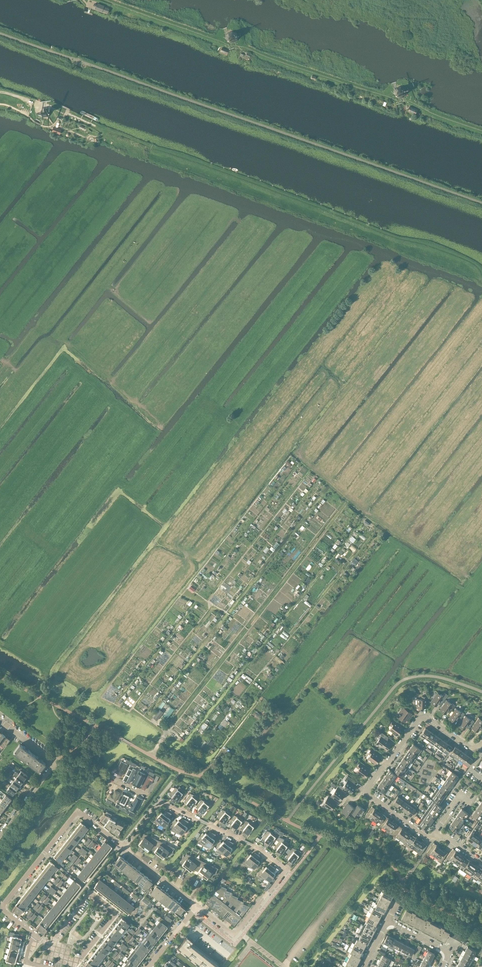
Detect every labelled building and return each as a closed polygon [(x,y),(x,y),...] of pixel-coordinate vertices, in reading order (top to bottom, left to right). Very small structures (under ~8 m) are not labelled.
[(94,5),(93,6),(96,7),(95,9),(102,12),(102,11),(108,13),(109,9),(104,7),(104,6),(97,3),(97,5),(94,4),(94,5)] [(228,33),(227,36),(228,41),(232,43),(235,41),(237,38),(237,37),(236,33),(232,32),(228,33)] [(395,91),(395,94),(399,98),(403,97),(406,92),(405,89),(401,87),(397,88),(395,91)] [(43,107),(41,115),(48,117),(50,109),(43,107)] [(439,701),(442,703),(448,695),(445,693),(443,696),(438,692),(431,702),(436,706),(439,701)] [(414,698),(414,705),(417,705),(417,708),(423,708),(423,707),(423,706),(426,706),(427,696),(422,696),(421,698),(417,698),(414,698)] [(448,709),(451,711),(455,705),(452,703),(452,704),(447,700),(440,710),(445,714),(448,709)] [(406,709),(408,707),(407,706),(404,705),(403,703),(400,707),(402,709),(397,716),(405,722),(408,716),(409,717),(411,713),(406,709)] [(457,717),(460,719),(464,713),(461,711),(461,712),(456,708),(449,718),(454,722),(457,717)] [(159,709),(153,717),(157,720),(163,712),(159,709)] [(467,725),(470,727),(474,721),(471,718),(471,719),(466,716),(459,726),(464,729),(467,725)] [(481,728),(481,720),(479,718),(472,728),(477,731),(480,727),(481,728)] [(401,730),(400,729),(401,727),(392,720),(389,724),(391,726),(389,729),(397,735),(401,730)] [(420,734),(425,738),(430,731),(425,728),(420,734)] [(430,731),(425,738),(429,741),(434,734),(430,731)] [(386,740),(388,737),(382,733),(379,736),(380,736),(375,743),(386,750),(391,744),(386,740)] [(434,734),(429,741),(434,744),(438,737),(434,734)] [(0,743),(0,744),(4,747),(10,739),(6,736),(0,743)] [(438,737),(434,744),(438,747),(443,740),(438,737)] [(443,740),(438,747),(443,750),(447,744),(443,740)] [(26,762),(33,754),(26,749),(20,744),(13,752),(20,757),(26,762)] [(410,748),(418,754),(421,750),(413,744),(410,748)] [(447,744),(443,750),(447,753),(452,747),(447,744)] [(455,746),(448,755),(453,758),(454,756),(455,756),(459,749),(455,746)] [(407,753),(415,759),(418,754),(410,748),(407,753)] [(368,753),(369,754),(367,758),(375,764),(379,759),(378,758),(380,755),(370,749),(368,753)] [(455,756),(454,756),(459,759),(464,753),(459,749),(455,756)] [(403,757),(410,762),(412,763),(415,759),(407,753),(403,757)] [(459,759),(463,763),(468,756),(464,753),(459,759)] [(39,772),(46,763),(39,759),(33,754),(26,762),(33,767),(39,772)] [(468,756),(463,763),(468,766),(473,759),(468,756)] [(400,762),(407,766),(410,762),(403,757),(400,762)] [(115,773),(118,774),(119,772),(122,774),(127,764),(121,761),(115,773)] [(397,766),(406,772),(409,768),(407,766),(400,762),(397,766)] [(358,768),(356,772),(364,778),(368,773),(367,772),(368,770),(359,763),(356,767),(358,768)] [(394,771),(401,775),(403,777),(403,776),(404,776),(406,774),(406,772),(397,766),(394,771)] [(129,768),(123,780),(129,783),(136,770),(133,768),(132,770),(129,768)] [(21,770),(17,775),(17,776),(23,780),(27,775),(21,770)] [(132,784),(137,786),(140,781),(143,782),(147,774),(139,770),(132,784)] [(386,774),(395,780),(398,776),(389,770),(386,774)] [(448,776),(455,781),(458,776),(451,771),(448,776)] [(17,776),(17,775),(15,773),(13,775),(16,777),(14,780),(19,785),(23,780),(17,776)] [(383,779),(392,785),(395,780),(386,774),(383,779)] [(141,788),(145,790),(150,780),(152,781),(154,778),(148,775),(141,788)] [(346,781),(341,789),(342,790),(344,787),(351,792),(357,784),(354,783),(355,781),(347,775),(344,780),(346,781)] [(445,780),(452,785),(455,781),(448,776),(445,780)] [(380,783),(388,789),(392,785),(383,779),(380,783)] [(14,780),(10,785),(16,790),(19,785),(14,780)] [(442,785),(449,789),(452,785),(445,780),(442,785)] [(385,794),(388,789),(380,783),(376,788),(385,794)] [(6,790),(12,794),(16,790),(10,785),(6,790)] [(442,785),(439,789),(445,794),(449,789),(442,785)] [(174,798),(171,801),(174,803),(184,791),(185,790),(180,786),(178,788),(175,787),(169,794),(174,798)] [(340,800),(344,795),(346,792),(342,790),(341,789),(337,786),(332,794),(340,800)] [(434,792),(442,798),(445,794),(439,789),(437,788),(434,792)] [(107,798),(115,802),(120,792),(115,790),(112,794),(110,793),(107,798)] [(128,794),(127,794),(128,792),(123,790),(116,803),(121,805),(122,805),(126,807),(130,797),(129,795),(128,795),(128,794)] [(430,797),(432,798),(439,803),(442,798),(434,792),(430,797)] [(188,805),(186,808),(188,810),(199,797),(190,793),(183,801),(188,805)] [(6,794),(2,800),(8,804),(11,799),(6,794)] [(130,804),(128,807),(134,810),(140,799),(134,795),(131,800),(130,799),(128,803),(130,804)] [(331,809),(335,804),(337,801),(328,795),(323,803),(331,809)] [(397,796),(393,803),(397,806),(403,797),(402,799),(397,796)] [(403,797),(397,806),(402,809),(408,800),(403,797)] [(200,810),(197,813),(200,816),(210,803),(201,799),(195,807),(200,810)] [(408,800),(402,809),(406,812),(411,806),(412,804),(408,800)] [(430,805),(439,811),(442,807),(433,801),(430,805)] [(347,802),(341,811),(349,817),(352,813),(355,808),(347,802)] [(116,803),(115,806),(126,812),(127,809),(120,806),(120,805),(116,803)] [(352,813),(359,818),(365,810),(357,804),(355,808),(352,813)] [(411,806),(406,812),(411,815),(417,807),(412,804),(411,806)] [(427,810),(435,816),(439,811),(430,805),(427,810)] [(368,818),(372,820),(378,812),(374,809),(375,808),(372,806),(370,809),(369,809),(365,816),(368,818)] [(219,824),(222,826),(223,825),(223,824),(224,822),(225,821),(231,813),(223,809),(217,817),(221,820),(219,824)] [(458,813),(465,818),(468,813),(461,809),(458,813)] [(161,821),(168,812),(165,810),(163,813),(161,811),(160,813),(158,812),(153,818),(155,820),(153,822),(159,824),(161,821)] [(423,814),(432,820),(435,816),(427,810),(423,814)] [(475,817),(478,820),(480,821),(481,819),(480,818),(481,815),(475,811),(471,815),(475,817)] [(168,812),(161,821),(159,824),(164,827),(165,825),(167,826),(171,821),(170,819),(171,818),(169,816),(171,813),(168,812)] [(378,812),(372,820),(376,823),(375,824),(378,826),(386,816),(383,814),(382,815),(378,812)] [(455,817),(462,822),(465,818),(458,813),(455,817)] [(420,818),(429,825),(432,820),(423,814),(420,818)] [(109,829),(108,829),(109,830),(110,828),(112,829),(112,830),(112,829),(117,833),(123,825),(117,822),(117,823),(115,822),(115,821),(110,818),(111,817),(105,815),(99,822),(109,829)] [(233,826),(230,829),(233,831),(243,819),(234,815),(228,822),(233,826)] [(386,816),(378,826),(381,828),(382,827),(386,830),(392,822),(388,819),(388,818),(386,816)] [(452,822),(461,828),(464,824),(462,822),(455,817),(452,822)] [(170,830),(176,832),(185,820),(182,818),(180,821),(178,819),(177,821),(175,820),(170,826),(172,827),(170,830)] [(417,823),(419,825),(426,829),(429,825),(420,818),(417,823)] [(185,820),(176,832),(181,835),(182,833),(184,834),(188,829),(187,827),(188,826),(186,824),(188,821),(185,820)] [(242,835),(245,837),(255,824),(246,820),(240,828),(245,831),(242,835)] [(77,826),(84,832),(88,828),(85,825),(86,824),(82,821),(81,822),(77,826)] [(392,822),(386,830),(390,833),(389,834),(392,836),(396,831),(398,828),(399,826),(396,824),(396,825),(392,822)] [(449,826),(455,831),(458,833),(461,828),(452,822),(449,826)] [(74,831),(81,836),(84,832),(77,826),(74,831)] [(396,831),(392,836),(395,838),(396,837),(400,840),(406,832),(401,828),(400,830),(398,828),(396,831)] [(474,828),(466,839),(471,842),(476,835),(473,833),(476,829),(474,828)] [(71,835),(78,840),(81,836),(74,831),(71,835)] [(198,843),(203,845),(213,833),(210,831),(208,834),(206,832),(204,834),(203,833),(198,839),(199,840),(198,843)] [(271,842),(277,835),(268,831),(267,831),(266,831),(265,832),(264,833),(264,834),(264,835),(262,838),(267,842),(264,845),(267,847),(269,844),(271,842)] [(406,832),(400,840),(403,843),(406,845),(413,835),(410,833),(409,834),(406,832)] [(136,842),(139,843),(143,847),(151,837),(143,833),(141,836),(140,835),(138,838),(139,838),(136,842)] [(213,833),(203,845),(208,848),(210,846),(211,847),(216,842),(214,840),(215,839),(213,837),(216,834),(213,833)] [(68,839),(74,845),(78,840),(71,835),(68,839)] [(413,835),(406,845),(409,847),(413,850),(419,841),(415,838),(416,837),(413,835)] [(476,835),(471,842),(475,845),(481,836),(480,835),(478,837),(476,835)] [(152,849),(154,847),(159,840),(151,837),(143,847),(148,850),(149,848),(152,849)] [(64,843),(71,849),(74,845),(68,839),(64,843)] [(278,856),(289,843),(280,839),(274,847),(278,851),(276,854),(278,856)] [(159,840),(154,847),(152,849),(154,851),(159,854),(160,853),(167,844),(159,840)] [(223,850),(230,841),(227,840),(225,842),(223,841),(222,842),(220,841),(215,847),(217,849),(215,851),(221,854),(223,850)] [(102,845),(109,851),(112,846),(111,846),(112,845),(109,842),(108,843),(105,841),(102,845)] [(230,841),(223,850),(221,854),(226,856),(227,854),(229,855),(233,850),(232,849),(233,847),(231,845),(233,842),(230,841)] [(419,841),(413,850),(417,852),(417,853),(420,855),(425,848),(424,848),(427,845),(424,843),(423,844),(419,841)] [(61,848),(68,853),(71,849),(64,843),(61,848)] [(431,846),(426,853),(430,855),(430,854),(434,857),(440,849),(436,846),(437,845),(434,843),(432,846),(431,846)] [(167,844),(160,853),(159,854),(163,858),(165,856),(168,857),(171,853),(172,854),(173,851),(173,850),(175,848),(167,844)] [(98,850),(105,855),(109,851),(102,845),(98,850)] [(290,865),(301,851),(293,847),(285,856),(290,860),(287,863),(290,865)] [(57,852),(64,857),(68,853),(61,848),(57,852)] [(449,860),(453,863),(459,854),(455,851),(456,850),(453,848),(451,852),(451,851),(446,858),(449,861),(449,860)] [(440,849),(434,857),(438,860),(437,860),(440,863),(445,856),(447,853),(445,851),(444,851),(440,849)] [(95,854),(102,859),(105,855),(98,850),(95,854)] [(61,862),(64,857),(57,852),(54,856),(61,862)] [(244,862),(243,864),(248,866),(258,854),(255,852),(253,855),(251,854),(249,855),(248,854),(243,860),(244,862)] [(180,863),(182,864),(187,867),(188,866),(195,857),(187,853),(185,856),(183,855),(182,859),(180,863)] [(91,858),(98,864),(102,859),(95,854),(91,858)] [(258,854),(248,866),(253,869),(255,867),(256,868),(261,863),(259,862),(260,860),(258,858),(260,856),(258,854)] [(459,854),(453,863),(457,865),(457,866),(460,868),(467,858),(464,856),(463,857),(459,854)] [(113,862),(115,863),(118,866),(124,859),(120,856),(116,860),(115,859),(113,862)] [(195,857),(188,866),(187,867),(191,871),(193,869),(195,870),(202,861),(195,857)] [(88,862),(95,868),(98,864),(91,858),(88,862)] [(467,858),(460,868),(458,871),(460,872),(462,870),(466,873),(473,864),(469,861),(469,860),(467,858)] [(124,859),(118,866),(122,869),(128,862),(124,859)] [(46,865),(54,871),(57,867),(50,861),(46,865)] [(202,861),(195,870),(198,871),(202,875),(203,874),(210,865),(202,861)] [(84,867),(91,872),(95,868),(88,862),(84,867)] [(128,862),(122,869),(126,873),(132,865),(128,862)] [(258,876),(263,879),(264,879),(273,866),(271,864),(268,867),(266,866),(265,868),(263,866),(258,873),(260,874),(258,876)] [(473,864),(466,873),(473,878),(480,868),(478,866),(477,867),(473,864)] [(43,870),(50,875),(54,871),(46,865),(43,870)] [(132,865),(126,873),(130,876),(136,869),(132,865)] [(210,865),(203,874),(202,875),(207,878),(208,876),(211,877),(214,874),(215,875),(217,871),(216,871),(218,868),(210,865)] [(273,866),(264,879),(269,881),(270,879),(272,881),(276,875),(275,874),(276,872),(274,871),(276,868),(273,866)] [(81,871),(88,877),(91,872),(84,867),(81,871)] [(473,878),(476,880),(477,879),(481,882),(481,880),(481,869),(480,868),(473,878)] [(136,869),(130,876),(134,879),(140,872),(136,869)] [(40,874),(47,879),(50,875),(43,870),(40,874)] [(85,881),(88,877),(81,871),(78,875),(85,881)] [(140,872),(134,879),(138,882),(144,875),(140,872)] [(36,878),(43,884),(47,879),(40,874),(36,878)] [(144,875),(138,882),(142,885),(148,878),(144,875)] [(33,883),(40,888),(43,884),(36,878),(33,883)] [(148,878),(142,885),(147,889),(150,887),(149,886),(152,881),(148,878)] [(94,886),(98,890),(104,883),(100,879),(94,886)] [(70,884),(78,890),(81,886),(74,880),(70,884)] [(29,887),(36,893),(40,888),(33,883),(29,887)] [(104,883),(98,890),(103,893),(108,886),(104,883)] [(67,889),(74,894),(78,890),(70,884),(67,889)] [(221,884),(209,899),(212,902),(208,905),(211,908),(227,888),(226,888),(220,885),(221,884)] [(150,891),(155,895),(161,888),(156,885),(153,889),(152,888),(150,891)] [(108,886),(103,893),(107,897),(113,889),(108,886)] [(26,891),(33,897),(36,893),(29,887),(26,891)] [(161,888),(155,895),(159,898),(165,891),(161,888)] [(232,893),(226,890),(227,889),(227,888),(211,908),(214,910),(217,906),(220,908),(232,893)] [(64,893),(71,899),(74,894),(67,889),(64,893)] [(113,889),(107,897),(111,900),(117,893),(113,889)] [(380,894),(390,899),(393,894),(382,889),(380,894)] [(23,895),(30,901),(33,897),(26,891),(23,895)] [(165,891),(159,898),(163,902),(169,894),(165,891)] [(60,897),(68,902),(71,899),(64,893),(60,897)] [(117,893),(111,900),(115,903),(121,896),(117,893)] [(238,897),(231,894),(232,893),(220,908),(223,911),(220,914),(223,917),(238,897)] [(169,894),(163,902),(167,905),(173,898),(169,894)] [(378,898),(388,903),(390,899),(380,894),(378,898)] [(20,899),(27,905),(30,901),(23,895),(20,899)] [(121,896),(115,903),(120,907),(125,900),(121,896)] [(57,901),(64,907),(68,902),(60,897),(57,901)] [(243,902),(237,899),(238,897),(223,917),(225,919),(229,915),(231,917),(244,902),(243,902)] [(173,898),(167,905),(171,908),(177,901),(173,898)] [(375,903),(386,908),(388,903),(378,898),(375,903)] [(16,904),(23,909),(27,905),(20,899),(16,904)] [(125,900),(120,907),(124,910),(129,903),(125,900)] [(54,905),(61,911),(64,907),(57,901),(54,905)] [(177,901),(171,908),(175,911),(181,904),(177,901)] [(249,906),(243,903),(244,902),(231,917),(234,920),(231,923),(234,926),(249,906)] [(129,903),(124,910),(128,913),(134,906),(129,903)] [(372,907),(382,912),(383,912),(386,908),(375,903),(373,907),(372,906),(371,906),(372,907)] [(20,914),(23,909),(16,904),(13,908),(20,914)] [(181,904),(175,911),(179,915),(180,914),(181,915),(184,911),(183,910),(185,907),(181,904)] [(50,910),(57,915),(61,911),(54,905),(50,910)] [(369,911),(380,916),(382,912),(372,907),(371,906),(369,911)] [(415,924),(420,915),(415,912),(416,911),(412,909),(411,910),(406,907),(401,917),(408,921),(415,924)] [(47,914),(54,920),(57,915),(50,910),(47,914)] [(367,915),(377,921),(380,916),(369,911),(367,915)] [(44,918),(51,924),(54,920),(47,914),(44,918)] [(366,920),(376,926),(377,925),(375,925),(377,921),(367,915),(365,920),(366,920)] [(430,932),(435,922),(429,920),(430,919),(428,918),(426,917),(426,918),(420,915),(415,924),(430,932)] [(118,922),(126,928),(129,924),(126,921),(126,920),(123,917),(122,918),(118,922)] [(160,921),(156,925),(164,931),(167,926),(169,923),(161,917),(158,920),(160,921)] [(40,923),(47,928),(51,924),(44,918),(40,923)] [(364,925),(374,930),(376,926),(366,920),(364,925)] [(115,927),(122,933),(126,928),(118,922),(115,927)] [(440,925),(435,922),(430,932),(437,936),(444,940),(447,934),(449,930),(444,927),(444,926),(441,924),(440,925)] [(44,933),(47,928),(40,923),(37,927),(44,933)] [(153,929),(160,935),(164,931),(156,925),(154,923),(151,927),(153,929)] [(361,929),(372,935),(374,930),(364,925),(361,929)] [(111,931),(119,937),(122,933),(115,927),(111,931)] [(150,933),(157,939),(160,935),(153,929),(150,933)] [(359,934),(370,939),(372,935),(361,929),(359,934)] [(460,941),(463,936),(452,930),(450,936),(460,941)] [(111,931),(108,935),(116,941),(119,937),(111,931)] [(147,933),(145,936),(154,944),(157,939),(150,933),(147,931),(146,933),(147,933)] [(12,935),(11,942),(24,945),(24,942),(21,941),(22,937),(19,937),(19,934),(14,933),(14,936),(12,935)] [(357,939),(366,943),(367,943),(370,939),(359,934),(357,938),(356,937),(355,938),(356,938),(357,939)] [(108,935),(105,939),(112,945),(116,941),(108,935)] [(143,938),(141,940),(150,948),(154,944),(145,936),(143,935),(142,937),(143,938)] [(193,940),(187,935),(177,948),(185,955),(186,953),(190,957),(189,958),(195,963),(196,962),(201,965),(200,966),(220,966),(190,943),(191,941),(191,942),(193,940)] [(388,946),(389,944),(392,938),(387,935),(385,938),(384,937),(381,942),(388,946)] [(353,942),(363,947),(366,943),(357,939),(356,938),(355,938),(353,942)] [(392,938),(389,944),(394,947),(398,940),(392,938)] [(105,939),(101,943),(109,950),(112,945),(105,939)] [(139,946),(147,952),(150,948),(141,940),(138,944),(139,946)] [(398,940),(394,947),(400,950),(403,943),(398,940)] [(11,942),(9,948),(19,950),(19,947),(23,948),(24,945),(11,942)] [(351,946),(361,952),(363,947),(353,942),(351,946)] [(403,943),(400,950),(405,953),(408,946),(403,943)] [(98,948),(105,954),(109,950),(101,944),(98,948)] [(136,950),(144,956),(147,952),(139,946),(136,950)] [(359,956),(360,957),(359,956),(361,952),(351,946),(348,951),(350,952),(359,956)] [(408,946),(405,953),(411,955),(414,949),(408,946)] [(467,946),(465,951),(473,956),(476,951),(467,946)] [(9,948),(8,954),(20,958),(21,955),(18,954),(19,950),(9,948)] [(95,952),(102,958),(105,954),(98,948),(95,952)] [(140,961),(144,956),(136,950),(134,949),(131,953),(140,961)] [(427,950),(424,956),(431,959),(434,954),(427,950)] [(347,956),(358,961),(360,957),(359,956),(350,952),(348,951),(350,952),(347,956)] [(462,955),(471,960),(473,956),(465,951),(462,955)] [(91,956),(99,962),(102,958),(95,952),(91,956)] [(127,957),(137,965),(140,961),(131,953),(127,957)] [(20,961),(20,958),(8,954),(6,960),(7,960),(6,963),(11,965),(12,962),(15,963),(16,960),(20,961)] [(380,961),(386,964),(387,964),(389,965),(392,960),(383,955),(380,961)] [(460,960),(469,964),(471,960),(462,955),(460,960)] [(95,966),(99,962),(91,956),(88,961),(95,966)] [(345,960),(356,966),(358,961),(347,956),(345,960)] [(424,956),(422,961),(428,965),(431,959),(424,956)] [(131,966),(135,966),(137,965),(127,957),(124,962),(126,963),(131,966)]
